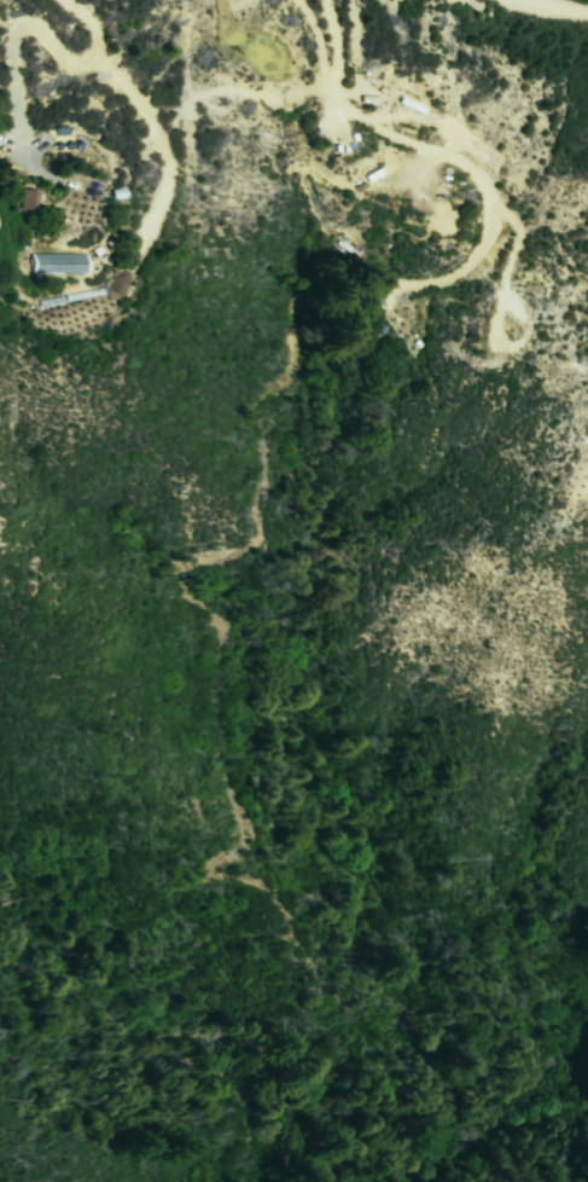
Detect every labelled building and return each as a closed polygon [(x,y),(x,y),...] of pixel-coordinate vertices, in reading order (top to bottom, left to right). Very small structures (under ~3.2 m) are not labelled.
[(21,211),(39,211),(39,191),(21,190),(21,211)] [(86,254),(28,253),(27,272),(85,273),(86,254)]
